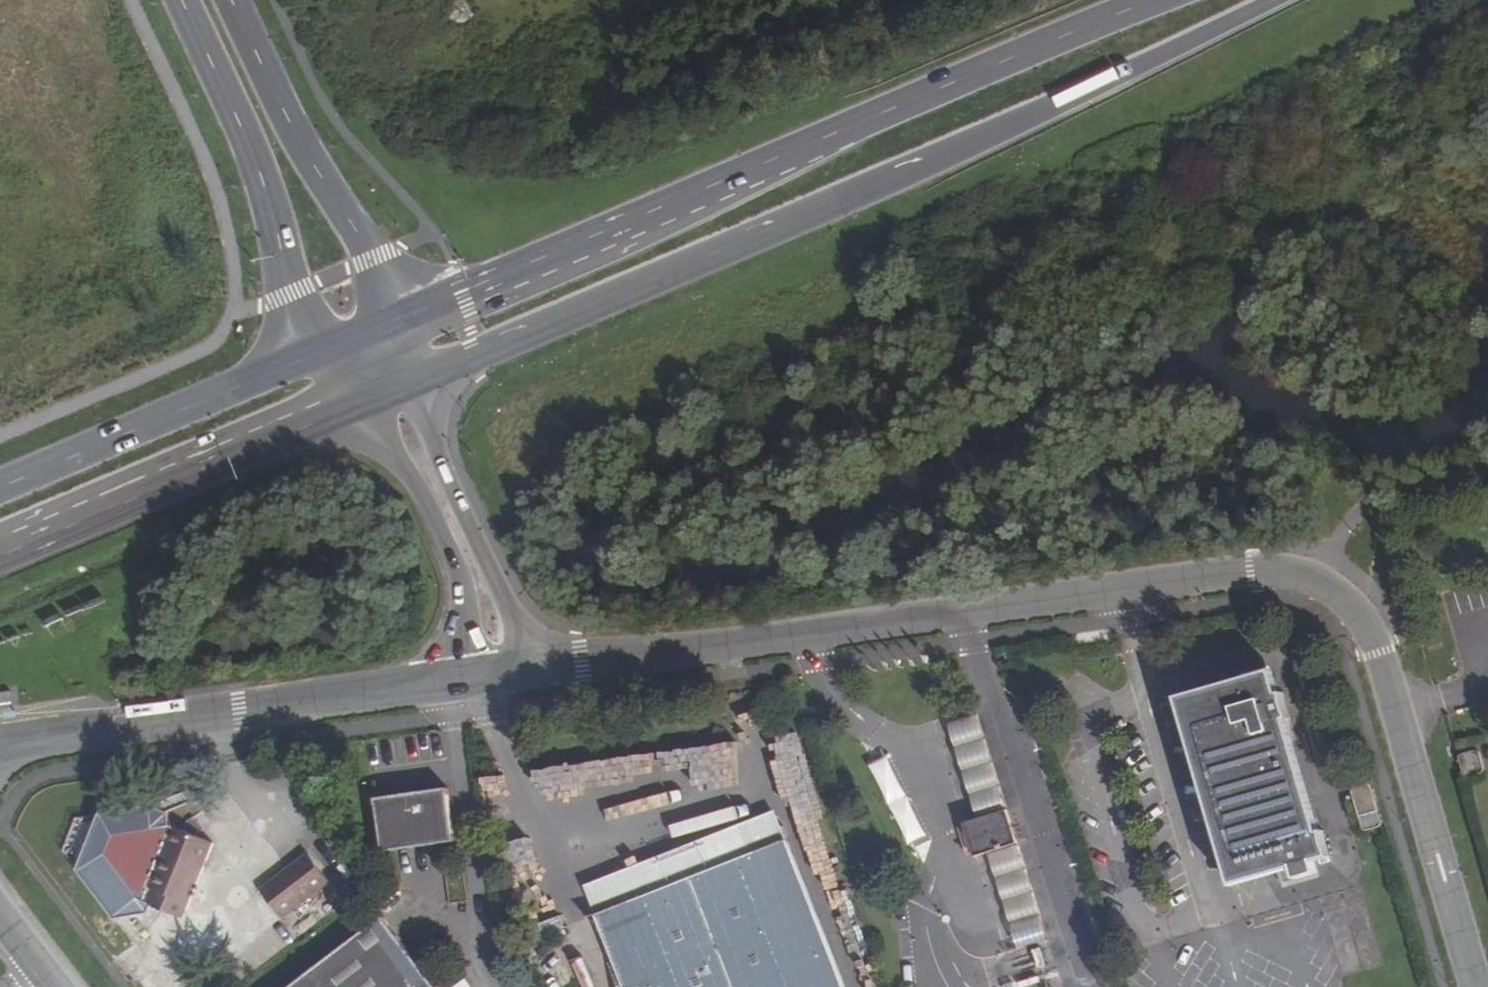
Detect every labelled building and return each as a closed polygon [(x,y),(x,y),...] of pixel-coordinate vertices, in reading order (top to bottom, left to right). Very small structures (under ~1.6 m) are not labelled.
[(1183,698),(1218,826),(1305,813),(1305,811),(1309,809),(1285,718),(1291,716),(1284,692),(1278,693),(1272,674),(1183,698)] [(978,815),(1007,807),(985,735),(957,744),(978,815)] [(1486,773),(1479,751),(1458,757),(1465,780),(1486,773)] [(1351,790),(1355,806),(1377,803),(1372,784),(1351,790)] [(378,803),(386,857),(459,846),(451,793),(378,803)] [(1383,828),(1377,803),(1355,806),(1363,834),(1383,828)] [(988,848),(1017,840),(1007,807),(978,815),(964,820),(974,853),(988,848)] [(1312,837),(1305,813),(1218,826),(1235,884),(1329,857),(1323,834),(1312,837)] [(151,889),(174,828),(170,827),(115,836),(107,858),(140,902),(149,905),(155,890),(151,889)] [(212,843),(174,828),(151,889),(155,890),(149,905),(184,918),(212,843)] [(991,858),(1022,853),(1017,840),(988,848),(991,858)] [(624,986),(843,986),(784,842),(596,916),(624,986)] [(1011,920),(1039,912),(1022,853),(991,858),(1011,920)] [(328,882),(307,854),(260,889),(282,917),(328,882)] [(379,926),(298,986),(428,986),(379,926)]
